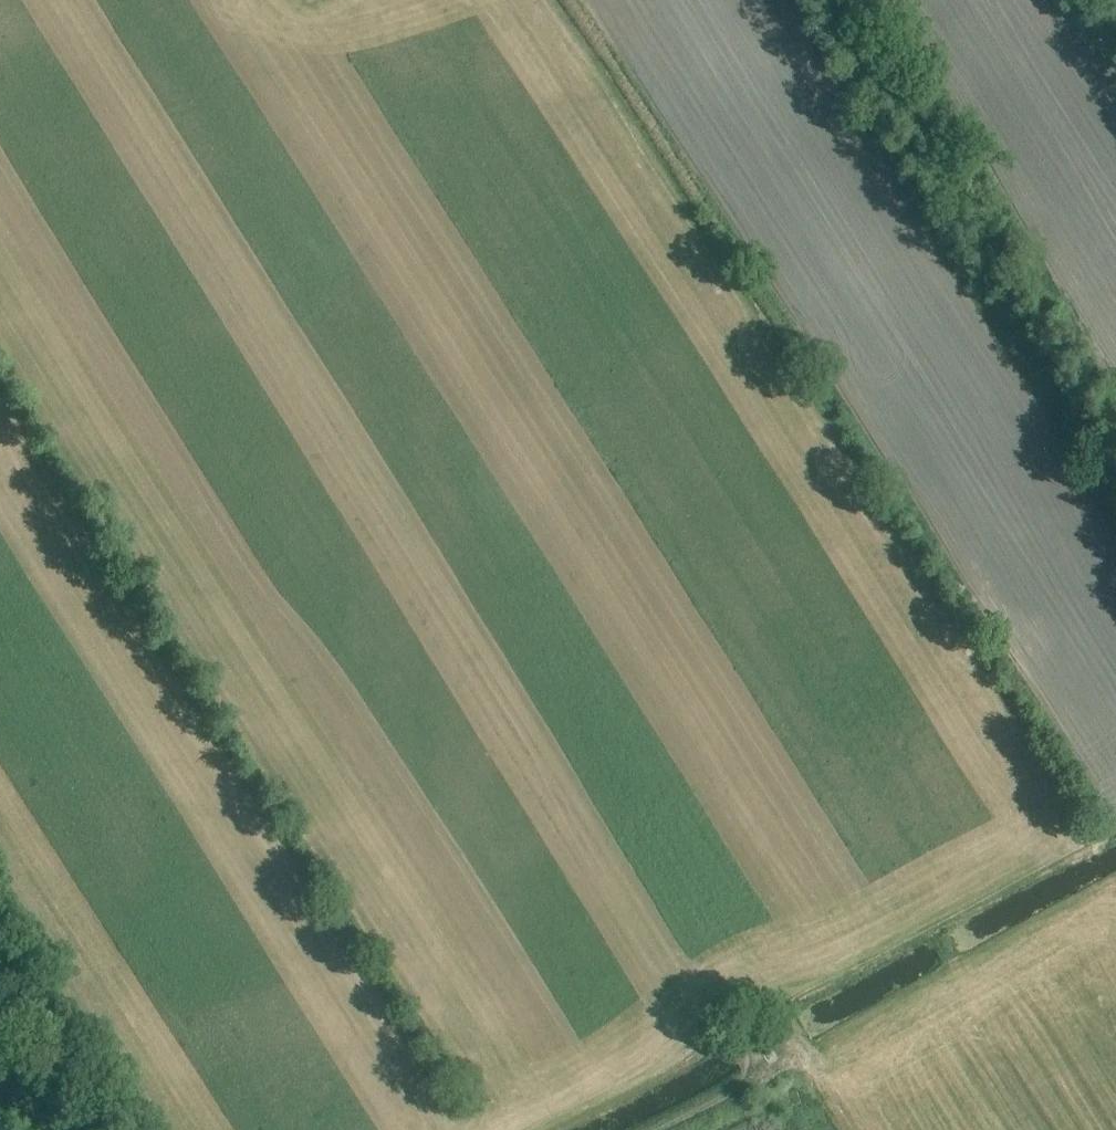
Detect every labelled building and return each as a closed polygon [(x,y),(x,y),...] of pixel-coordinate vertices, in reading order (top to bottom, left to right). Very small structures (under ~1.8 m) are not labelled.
[(769,1056),(774,1053),(764,1037),(759,1040),(769,1056)]
